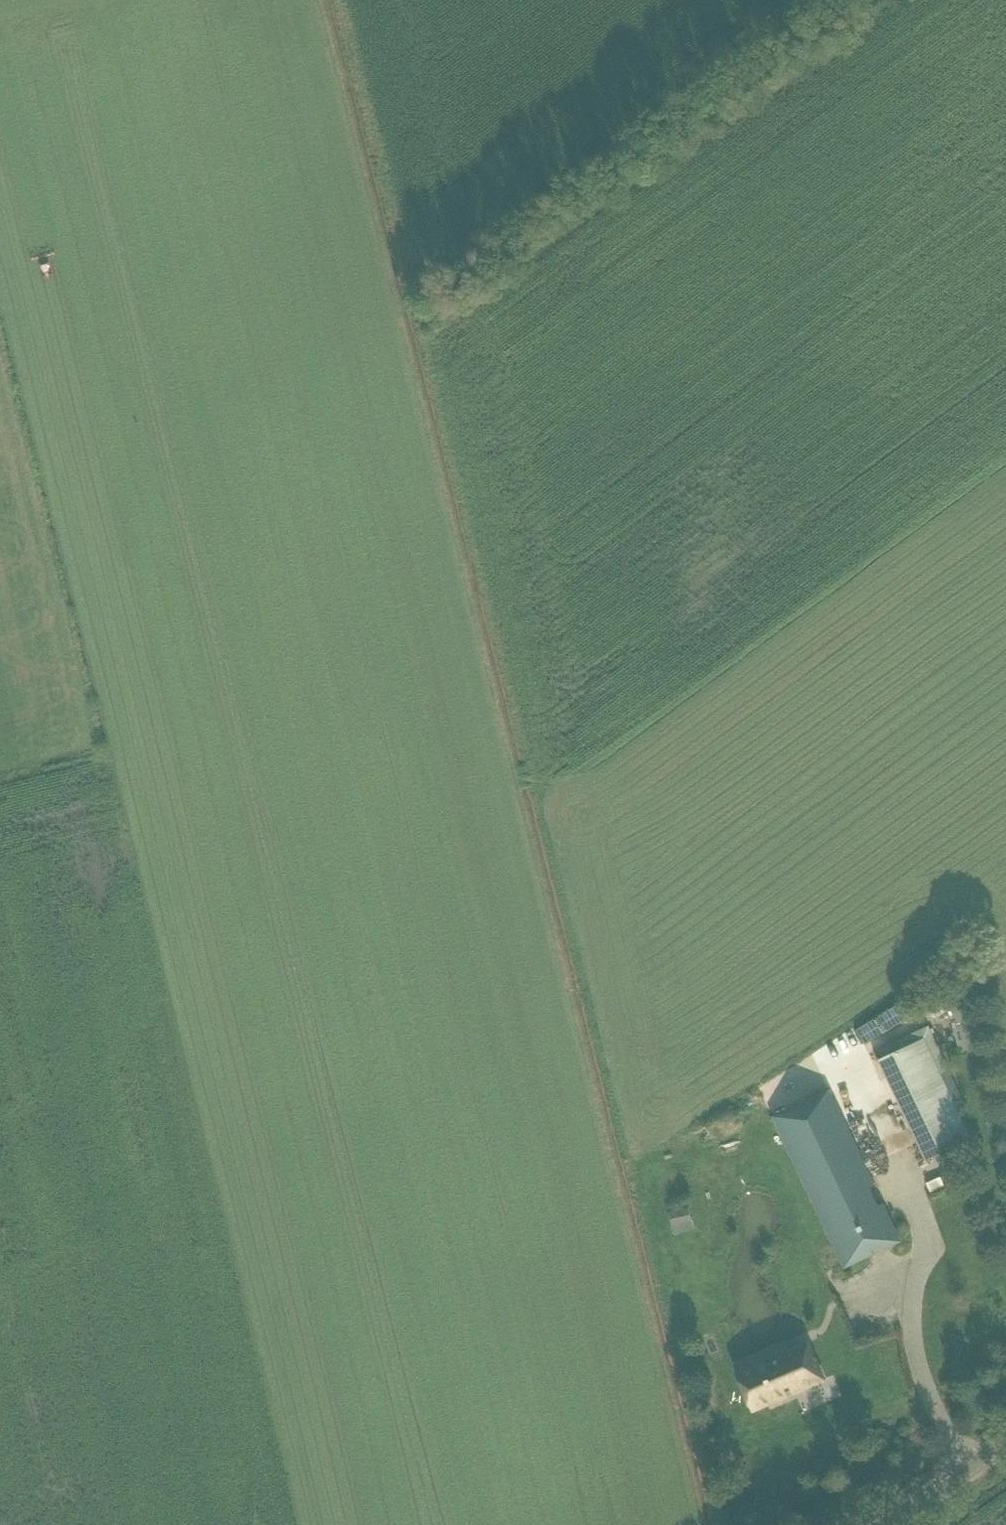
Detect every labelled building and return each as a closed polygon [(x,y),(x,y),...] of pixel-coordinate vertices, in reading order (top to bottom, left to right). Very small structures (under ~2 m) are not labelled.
[(972,944),(965,948),(965,949),(969,955),(974,952),(977,951),(972,944)] [(896,1006),(857,1029),(865,1043),(904,1019),(896,1006)] [(877,1059),(925,1160),(970,1138),(923,1038),(877,1059)] [(829,1090),(772,1117),(844,1268),(873,1254),(872,1251),(884,1246),(885,1249),(901,1241),(829,1090)] [(668,1213),(673,1233),(694,1228),(688,1208),(668,1213)] [(806,1342),(735,1374),(752,1411),(823,1380),(806,1342)]
